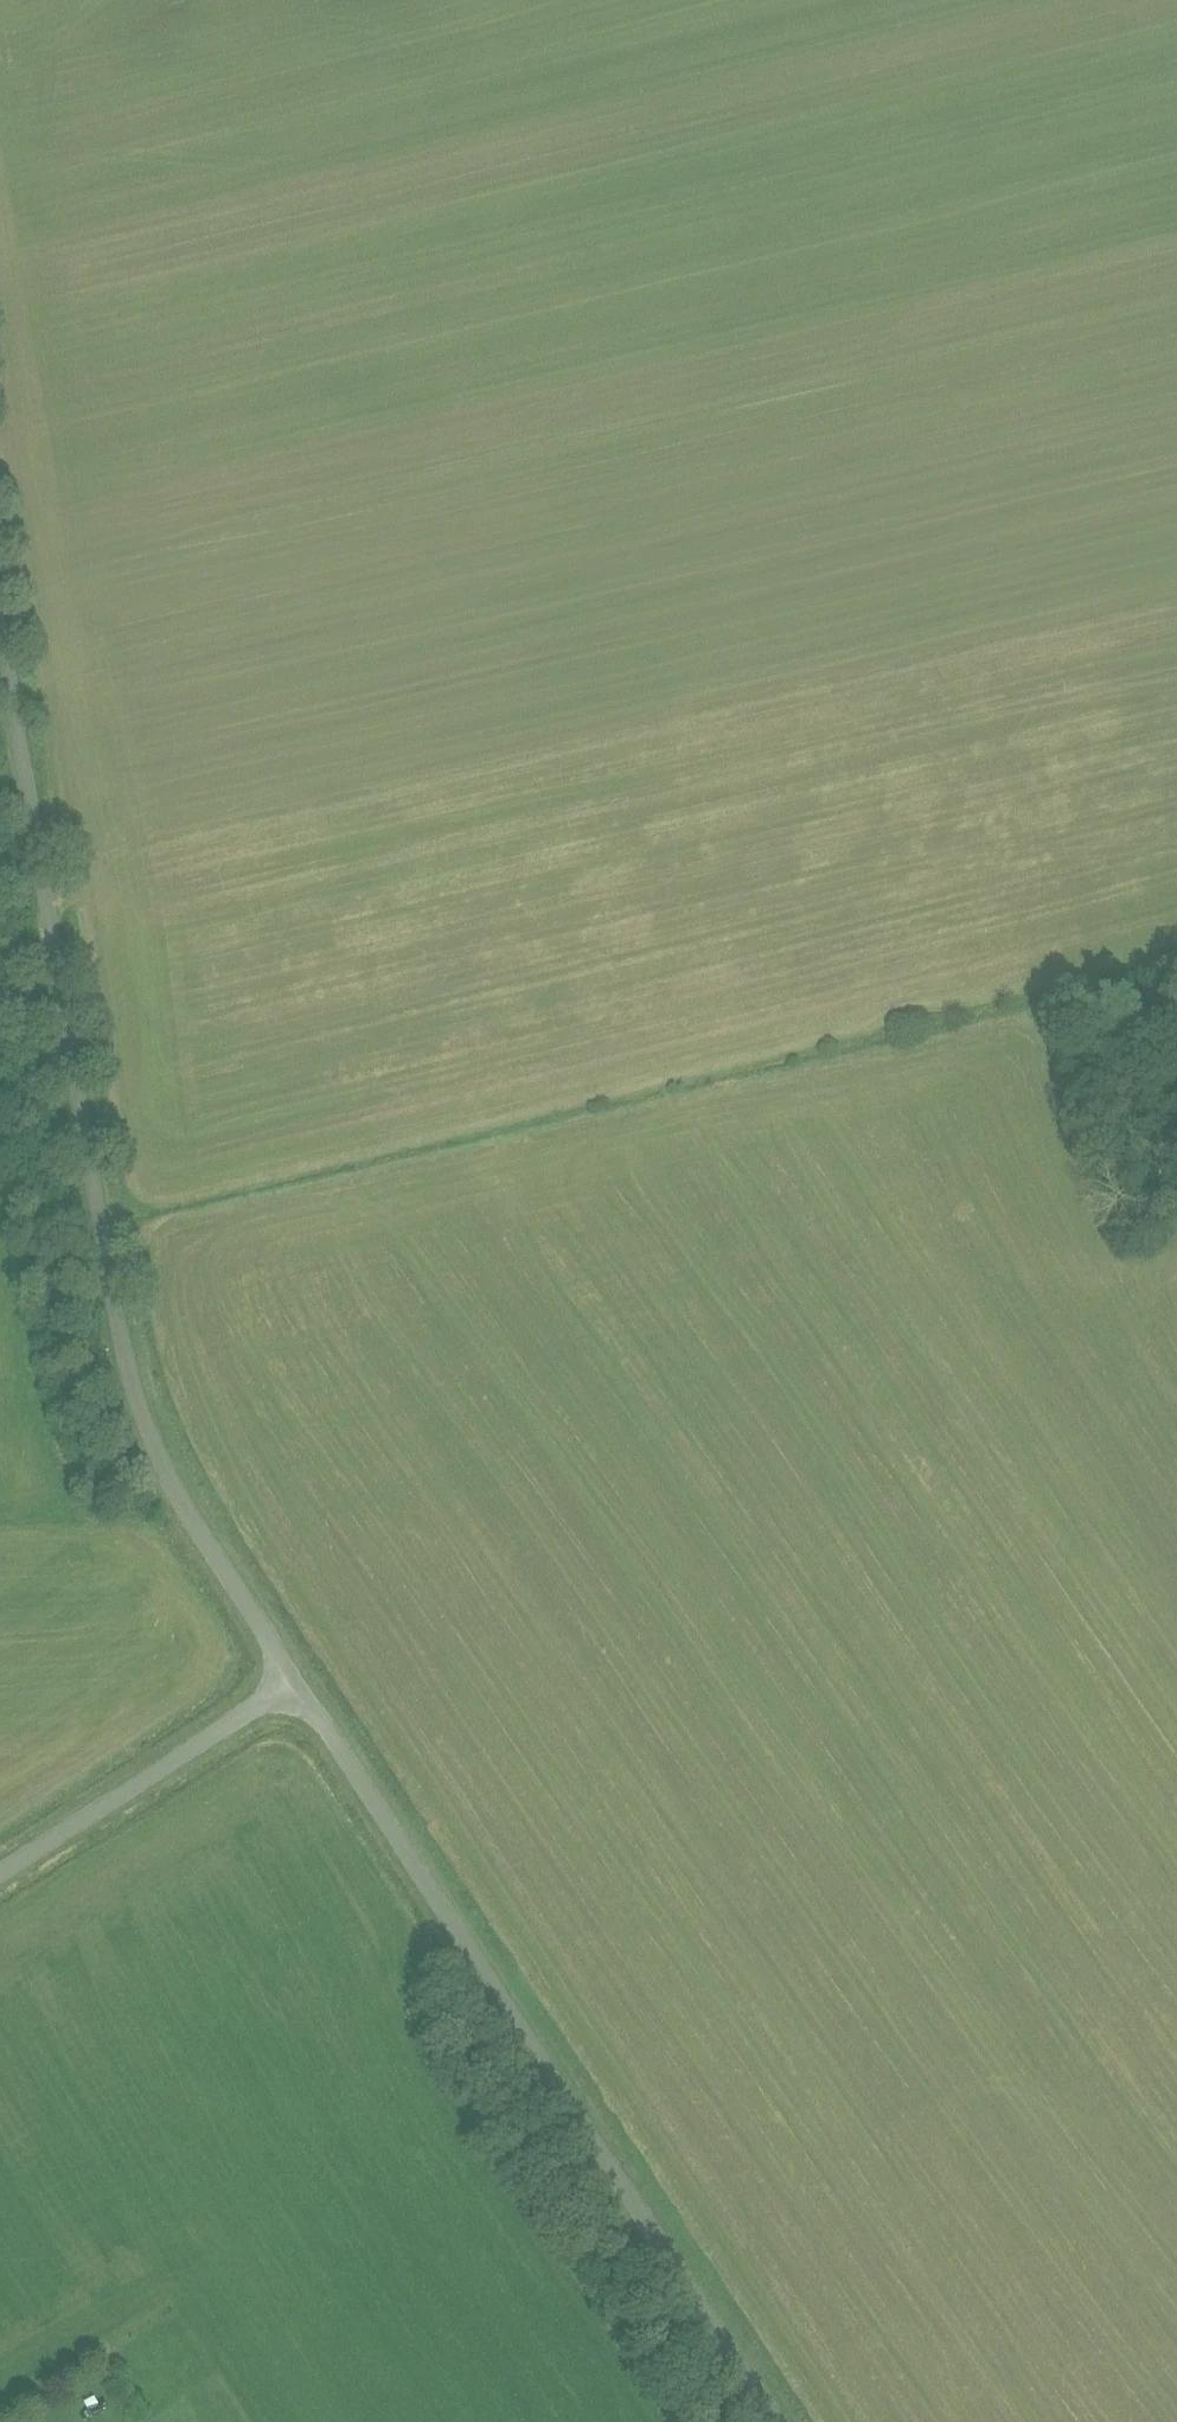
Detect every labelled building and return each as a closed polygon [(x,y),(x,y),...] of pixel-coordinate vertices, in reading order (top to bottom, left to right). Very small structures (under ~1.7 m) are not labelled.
[(78,2411),(94,2402),(86,2388),(70,2397),(78,2411)]
